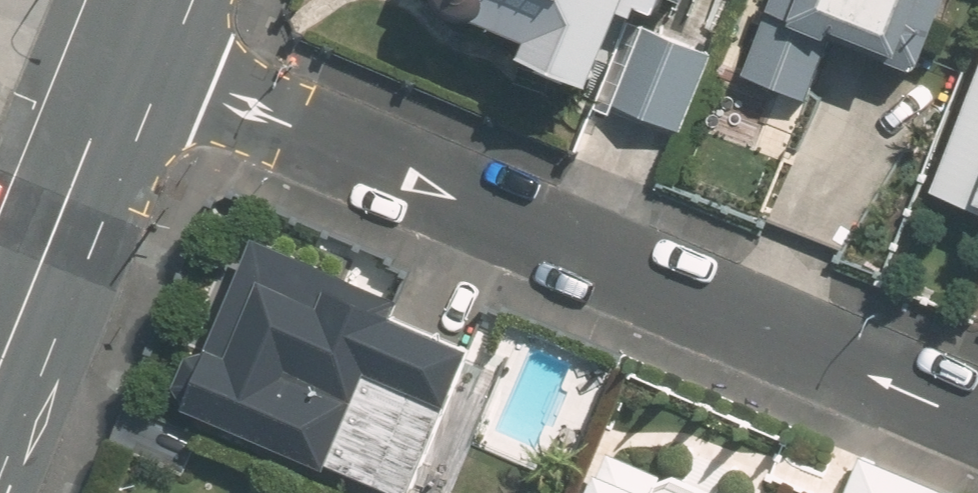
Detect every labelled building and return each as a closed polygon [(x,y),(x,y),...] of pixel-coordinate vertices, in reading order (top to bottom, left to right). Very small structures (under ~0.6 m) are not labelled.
[(444,1),(445,7),(447,12),(451,16),(454,21),(460,24),(465,27),(471,28),(477,28),(482,28),(487,27),(490,26),(542,47),(535,63),(603,93),(634,18),(644,23),(654,0),(444,0),(444,1)] [(749,76),(812,100),(838,32),(929,66),(954,0),(779,0),(749,76)] [(679,128),(709,52),(640,24),(610,102),(679,128)] [(937,195),(977,211),(977,89),(937,195)] [(176,375),(191,408),(391,492),(408,492),(470,346),(395,315),(406,288),(260,226),(212,339),(189,346),(176,375)] [(178,480),(198,435),(128,405),(110,452),(178,480)] [(666,473),(613,451),(595,492),(730,492),(681,472),(665,476),(666,473)] [(856,457),(841,492),(941,492),(856,457)]
